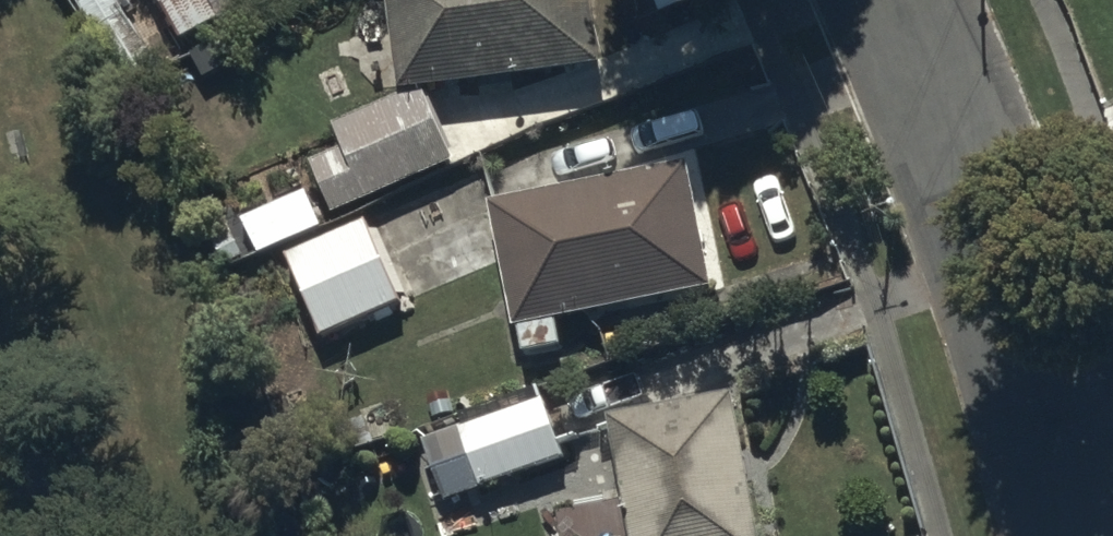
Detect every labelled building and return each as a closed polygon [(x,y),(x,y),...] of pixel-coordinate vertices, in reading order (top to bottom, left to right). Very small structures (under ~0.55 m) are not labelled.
[(119,0),(78,0),(118,65),(147,46),(119,0)] [(191,47),(277,0),(165,0),(191,47)] [(399,86),(606,61),(599,0),(389,0),(399,86)] [(644,43),(729,8),(726,0),(626,0),(644,43)] [(336,215),(459,163),(427,86),(336,124),(347,148),(313,162),(336,215)] [(693,156),(490,198),(522,353),(565,344),(559,316),(719,282),(693,156)] [(373,228),(367,215),(286,253),(325,336),(406,298),(402,290),(412,286),(383,224),(373,228)] [(608,416),(634,535),(763,535),(731,389),(608,416)] [(545,395),(456,427),(479,493),(569,462),(545,395)]
